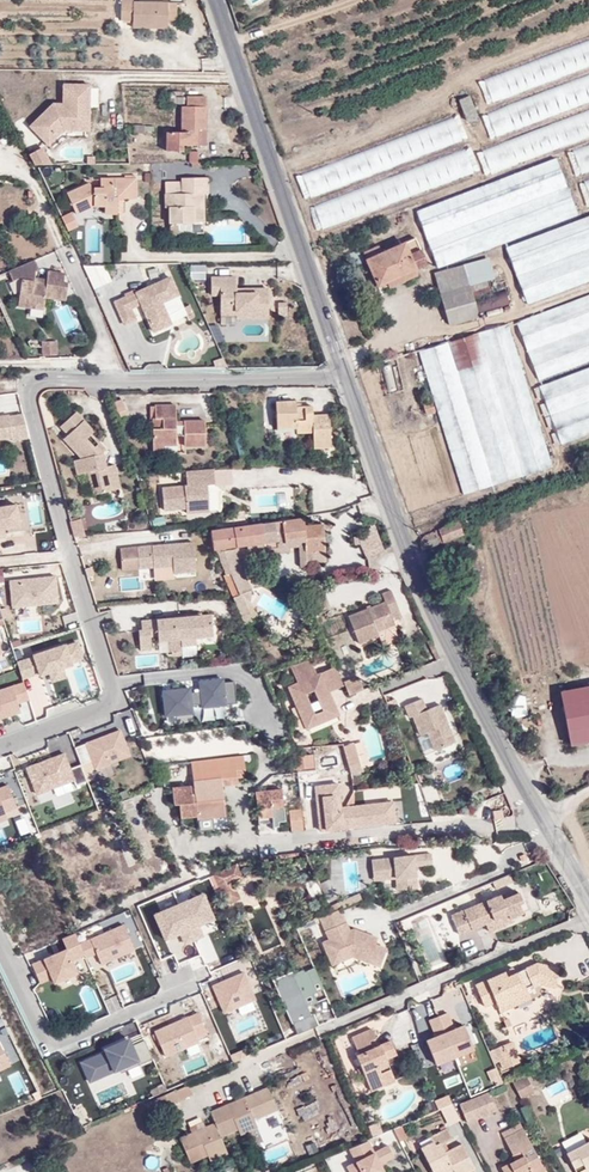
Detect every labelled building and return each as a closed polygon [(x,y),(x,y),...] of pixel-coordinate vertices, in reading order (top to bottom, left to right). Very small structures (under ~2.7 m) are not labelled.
[(134,0),(122,0),(121,19),(133,19),(132,27),(168,28),(168,21),(177,21),(177,3),(134,1),(134,0)] [(484,81),(492,102),(588,67),(588,44),(484,81)] [(488,116),(496,136),(588,100),(588,78),(488,116)] [(66,129),(91,130),(92,84),(66,84),(66,104),(55,103),(33,125),(51,143),(66,129)] [(458,99),(468,122),(478,118),(469,95),(458,99)] [(205,144),(207,97),(188,97),(187,107),(182,107),(181,132),(167,132),(166,151),(183,151),(184,144),(205,144)] [(480,156),(487,175),(588,137),(588,114),(480,156)] [(465,139),(457,119),(300,179),(308,198),(465,139)] [(569,154),(577,175),(588,171),(588,147),(569,154)] [(44,148),(30,156),(34,164),(38,164),(53,164),(44,148)] [(477,171),(469,150),(312,209),(319,230),(477,171)] [(189,152),(189,162),(198,162),(198,152),(189,152)] [(567,187),(556,159),(417,211),(427,239),(567,187)] [(486,177),(485,173),(411,207),(415,206),(486,177)] [(209,194),(209,177),(181,178),(181,194),(166,194),(166,207),(170,207),(170,223),(195,223),(195,220),(204,220),(204,194),(209,194)] [(114,188),(125,188),(125,198),(135,198),(135,178),(105,179),(105,188),(92,188),(89,183),(68,194),(77,213),(91,207),(105,207),(105,212),(117,212),(117,198),(114,198),(114,188)] [(578,215),(567,187),(427,239),(438,268),(461,259),(578,215)] [(125,198),(125,188),(114,188),(114,198),(117,198),(125,198)] [(75,214),(64,218),(70,233),(81,229),(75,214)] [(506,248),(517,276),(588,248),(588,217),(506,248)] [(364,252),(379,287),(387,283),(415,270),(427,264),(416,239),(382,254),(378,246),(364,252)] [(517,276),(528,304),(588,281),(588,248),(517,276)] [(495,278),(489,258),(463,265),(469,286),(495,278)] [(37,269),(33,259),(6,270),(11,281),(19,277),(20,279),(16,305),(29,307),(29,303),(42,304),(43,297),(63,300),(66,283),(62,282),(63,274),(46,271),(44,282),(32,280),(33,270),(37,269)] [(88,270),(96,290),(114,282),(106,263),(88,270)] [(449,325),(479,316),(469,286),(463,265),(434,274),(449,325)] [(417,275),(415,270),(387,283),(389,288),(417,275)] [(159,305),(178,297),(170,278),(136,293),(137,295),(126,300),(125,298),(114,302),(124,325),(134,321),(130,311),(141,306),(153,332),(168,326),(159,305)] [(268,289),(237,290),(237,278),(211,278),(212,295),(221,295),(221,314),(237,314),(237,318),(269,318),(268,289)] [(517,322),(528,352),(588,329),(588,295),(517,322)] [(523,476),(552,467),(508,324),(478,333),(523,476)] [(588,361),(588,329),(528,352),(539,380),(588,361)] [(478,333),(448,343),(493,485),(523,476),(478,333)] [(54,354),(53,340),(40,341),(40,354),(54,354)] [(448,343),(419,351),(439,418),(463,494),(493,485),(448,343)] [(539,386),(550,415),(588,400),(588,367),(539,386)] [(588,434),(588,400),(550,415),(561,444),(588,434)] [(127,413),(123,401),(114,404),(117,416),(127,413)] [(313,416),(313,407),(301,407),(296,408),(296,402),(295,401),(276,401),(277,427),(296,426),(296,432),(313,432),(314,447),(330,447),(329,415),(313,416)] [(426,413),(435,410),(432,402),(424,404),(426,413)] [(152,429),(153,444),(176,443),(176,435),(183,434),(183,445),(205,445),(204,420),(183,420),(183,425),(176,425),(176,421),(175,405),(155,405),(155,418),(163,418),(163,428),(152,429)] [(90,468),(95,487),(111,484),(106,465),(102,450),(96,444),(94,446),(86,438),(94,429),(74,411),(61,424),(69,432),(63,437),(83,457),(86,469),(90,468)] [(27,440),(21,417),(7,419),(7,417),(0,418),(0,440),(9,439),(10,442),(27,440)] [(105,447),(99,441),(96,444),(102,450),(105,447)] [(76,459),(79,470),(83,470),(86,469),(83,457),(76,459)] [(120,481),(115,462),(106,465),(111,484),(120,481)] [(83,470),(88,489),(95,487),(90,468),(86,469),(83,470)] [(184,514),(209,513),(207,487),(214,486),(213,471),(186,473),(187,488),(162,489),(163,510),(184,509),(184,514)] [(304,524),(303,518),(300,518),(282,521),(284,538),(305,536),(307,562),(325,561),(323,523),(304,524)] [(376,519),(355,529),(362,550),(384,539),(376,519)] [(305,536),(284,538),(282,521),(275,522),(278,547),(265,549),(264,542),(244,545),(245,551),(255,550),(266,554),(292,551),(291,544),(298,544),(300,566),(307,562),(305,536)] [(424,535),(419,541),(423,549),(463,534),(459,521),(424,535)] [(212,531),(214,549),(244,545),(264,542),(265,549),(278,547),(275,522),(212,531)] [(122,561),(139,559),(139,570),(172,567),(174,567),(174,575),(196,573),(193,542),(121,548),(122,561)] [(472,553),(475,547),(468,544),(465,550),(472,553)] [(241,584),(236,552),(232,553),(235,578),(238,584),(241,584)] [(232,553),(215,555),(226,581),(235,578),(232,553)] [(122,561),(122,571),(139,570),(139,559),(122,561)] [(457,572),(468,568),(465,559),(454,563),(457,572)] [(57,573),(9,577),(12,605),(59,600),(57,573)] [(235,578),(226,581),(231,593),(233,596),(239,594),(244,591),(241,584),(238,584),(235,578)] [(379,637),(376,632),(395,623),(390,611),(397,608),(390,591),(383,594),(386,603),(348,619),(359,645),(379,637)] [(253,624),(239,594),(233,596),(246,627),(253,624)] [(199,604),(151,607),(151,611),(140,611),(140,624),(136,624),(139,644),(158,643),(158,635),(201,633),(201,639),(214,639),(213,607),(199,608),(199,604)] [(379,637),(397,629),(395,623),(376,632),(379,637)] [(70,634),(16,650),(19,659),(4,664),(10,683),(26,678),(39,674),(42,682),(66,674),(63,665),(77,661),(70,634)] [(307,730),(339,715),(330,692),(321,672),(316,674),(311,659),(292,665),(299,683),(289,687),(307,730)] [(343,687),(335,666),(321,672),(330,692),(343,687)] [(190,685),(163,688),(164,712),(193,710),(192,699),(201,699),(202,704),(238,701),(236,677),(223,678),(223,674),(200,676),(200,688),(190,688),(190,685)] [(361,690),(357,679),(343,684),(347,695),(361,690)] [(0,690),(0,714),(18,708),(11,686),(0,690)] [(562,692),(571,745),(588,742),(588,687),(562,692)] [(434,750),(454,742),(441,706),(427,711),(422,699),(405,705),(410,719),(413,718),(419,735),(427,732),(434,750)] [(117,724),(74,740),(86,770),(130,754),(117,724)] [(366,755),(377,751),(369,725),(359,728),(366,755)] [(64,744),(16,762),(31,803),(89,781),(79,757),(70,761),(64,744)] [(253,762),(252,754),(244,755),(244,763),(253,762)] [(308,766),(307,754),(294,755),(295,767),(308,766)] [(221,778),(246,775),(244,763),(244,755),(192,760),(194,784),(172,786),(174,803),(180,802),(181,824),(196,829),(226,827),(221,778)] [(6,811),(5,807),(15,803),(5,776),(0,777),(0,813),(6,811)] [(354,792),(353,778),(292,784),(294,802),(355,796),(354,792)] [(281,832),(278,788),(255,790),(258,823),(271,821),(272,832),(281,832)] [(397,802),(397,793),(383,794),(384,803),(397,802)] [(302,832),(301,811),(289,812),(291,833),(302,832)] [(474,846),(475,853),(493,852),(493,844),(474,846)] [(374,877),(396,875),(396,879),(402,879),(403,891),(417,890),(415,867),(433,865),(432,856),(372,861),(374,877)] [(236,864),(213,874),(220,886),(232,881),(231,880),(241,876),(236,864)] [(504,887),(515,882),(512,875),(493,883),(495,887),(503,884),(504,887)] [(239,897),(232,881),(220,886),(228,902),(239,897)] [(500,898),(498,895),(451,914),(459,933),(486,921),(490,930),(511,921),(508,916),(521,911),(518,903),(522,901),(518,890),(500,898)] [(203,893),(153,914),(163,938),(180,931),(185,943),(203,935),(199,924),(215,916),(203,893)] [(338,903),(339,908),(362,898),(360,893),(338,903)] [(528,908),(525,900),(522,901),(518,903),(521,911),(528,908)] [(353,954),(379,964),(385,947),(375,944),(377,938),(354,930),(351,932),(341,909),(320,918),(330,940),(323,943),(332,964),(353,954)] [(124,919),(80,936),(88,955),(99,950),(104,962),(138,948),(124,919)] [(66,940),(34,954),(44,976),(55,971),(58,976),(78,966),(72,952),(82,948),(74,928),(63,933),(66,940)] [(243,963),(212,976),(226,1009),(257,995),(243,963)] [(516,973),(508,977),(505,971),(476,984),(485,1006),(495,1002),(498,1009),(517,1001),(514,993),(536,983),(554,987),(558,967),(538,963),(516,973)] [(516,973),(513,968),(505,971),(508,977),(516,973)] [(207,1031),(198,1010),(155,1028),(166,1054),(199,1040),(197,1035),(207,1031)] [(356,1054),(371,1090),(385,1084),(379,1068),(388,1064),(386,1058),(396,1054),(390,1039),(379,1044),(373,1029),(354,1037),(360,1052),(356,1054)] [(107,1049),(83,1059),(90,1078),(126,1063),(129,1068),(155,1055),(147,1037),(129,1043),(126,1036),(105,1044),(107,1049)] [(10,1059),(0,1039),(0,1064),(10,1059)] [(508,1067),(520,1062),(511,1042),(500,1047),(508,1067)] [(385,1084),(395,1080),(388,1064),(379,1068),(385,1084)] [(535,1092),(527,1077),(514,1083),(521,1098),(535,1092)] [(180,1138),(190,1162),(207,1154),(225,1147),(221,1135),(238,1128),(255,1120),(278,1111),(268,1087),(210,1112),(215,1123),(180,1138)] [(159,1109),(179,1100),(175,1090),(154,1098),(159,1109)] [(468,1123),(498,1110),(490,1091),(460,1104),(468,1123)] [(241,1135),(258,1128),(255,1120),(238,1128),(241,1135)] [(422,1148),(434,1171),(446,1171),(453,1168),(455,1171),(466,1171),(475,1167),(463,1144),(446,1153),(442,1143),(452,1138),(448,1129),(431,1138),(433,1143),(422,1148)] [(523,1129),(505,1139),(515,1160),(501,1167),(504,1171),(546,1171),(523,1129)] [(346,1165),(349,1171),(386,1171),(382,1165),(397,1157),(389,1141),(373,1149),(369,1139),(349,1148),(355,1161),(346,1165)] [(588,1166),(588,1141),(566,1153),(576,1171),(578,1171),(588,1166)] [(209,1161),(228,1153),(225,1147),(207,1154),(209,1161)]
